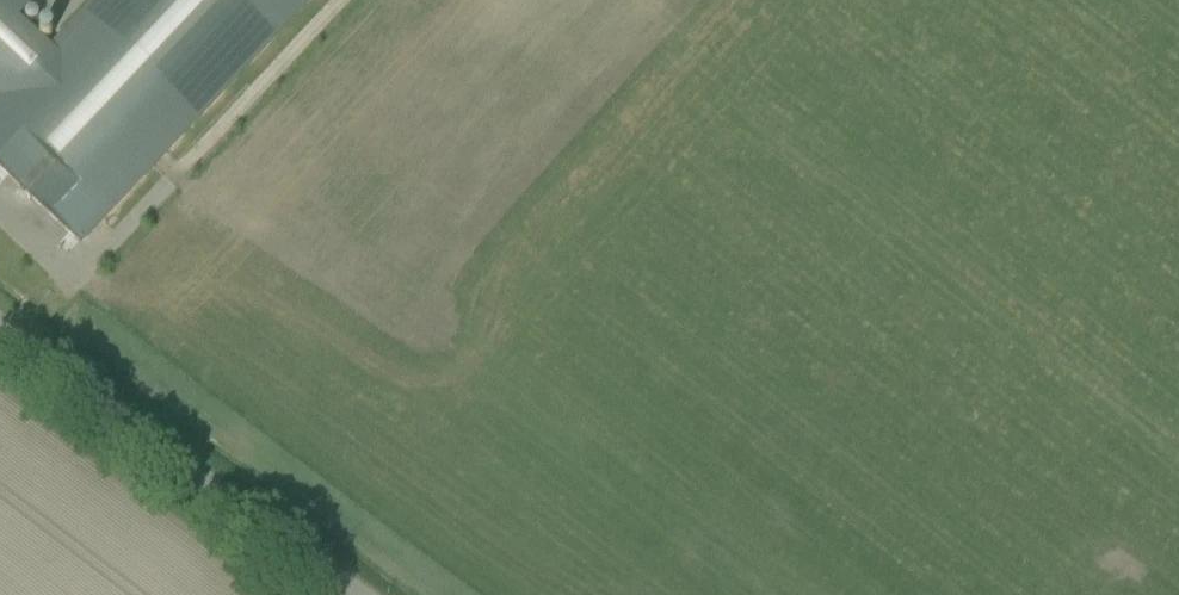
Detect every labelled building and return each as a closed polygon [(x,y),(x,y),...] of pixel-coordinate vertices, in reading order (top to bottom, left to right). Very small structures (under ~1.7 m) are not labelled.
[(78,243),(314,0),(98,0),(50,49),(19,19),(33,5),(28,0),(0,0),(0,170),(78,243)]
